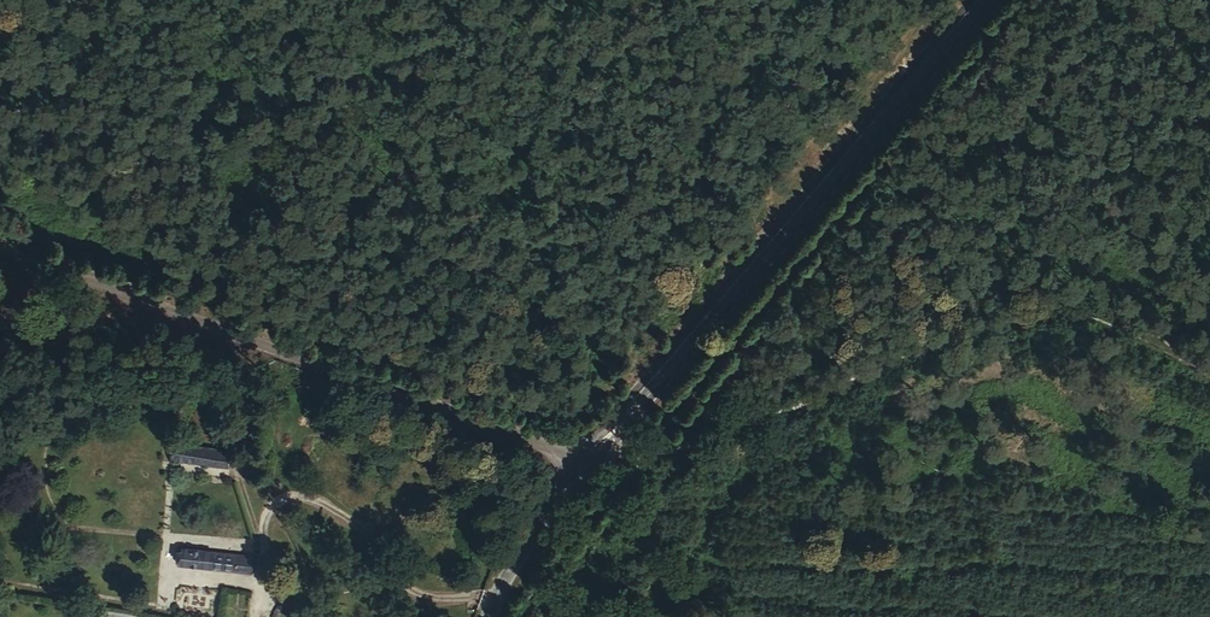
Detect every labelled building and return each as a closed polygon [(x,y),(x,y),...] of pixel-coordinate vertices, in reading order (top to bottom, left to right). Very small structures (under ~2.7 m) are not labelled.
[(159,409),(172,410),(172,403),(159,401),(159,409)] [(227,452),(174,451),(171,470),(225,472),(227,452)] [(249,576),(251,555),(185,547),(183,567),(249,576)]
